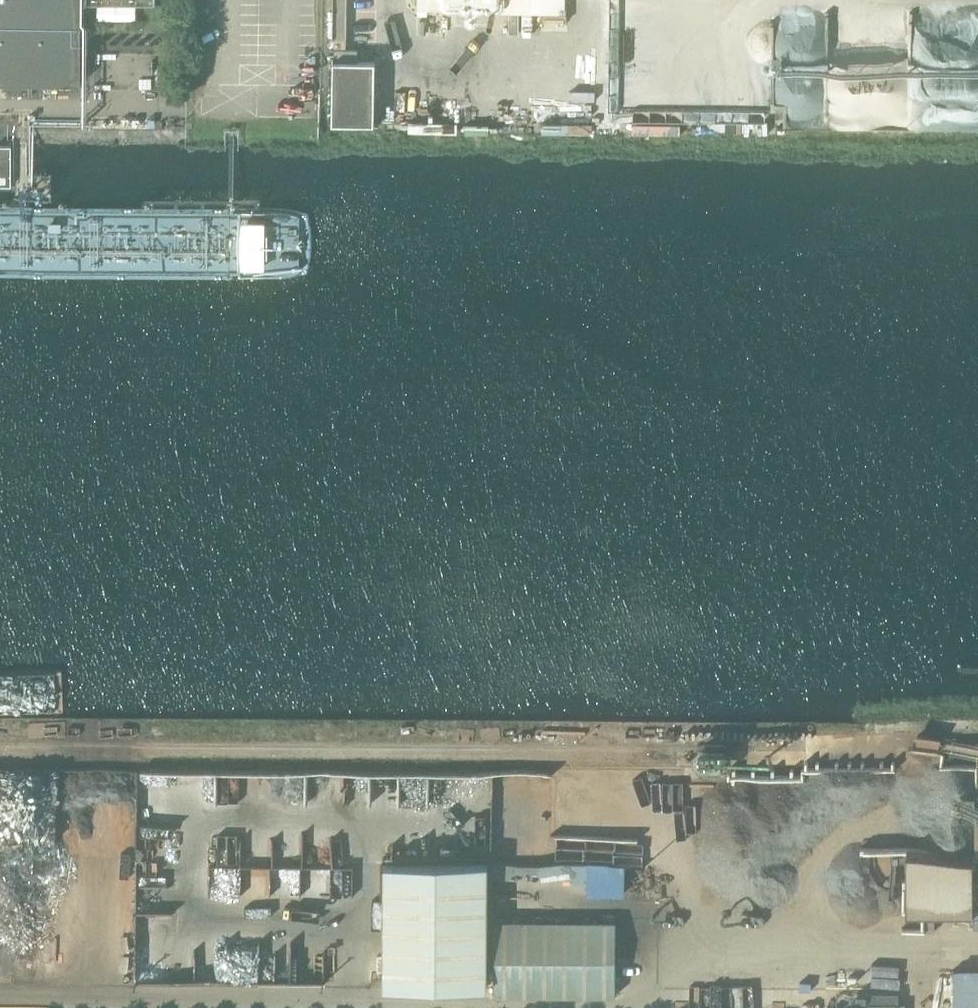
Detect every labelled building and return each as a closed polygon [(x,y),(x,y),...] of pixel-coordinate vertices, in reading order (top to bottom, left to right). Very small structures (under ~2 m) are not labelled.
[(80,83),(81,3),(155,4),(155,0),(0,0),(0,82),(80,83)] [(347,0),(333,0),(332,38),(347,38),(347,0)] [(772,23),(751,23),(750,57),(771,57),(772,23)] [(374,123),(375,61),(333,61),(333,56),(332,123),(379,124),(379,123),(374,123)] [(589,892),(626,891),(626,862),(588,863),(589,892)] [(488,986),(489,864),(385,864),(384,985),(488,986)] [(615,995),(616,921),(495,921),(494,994),(615,995)] [(955,966),(956,1007),(977,1007),(977,966),(955,966)] [(898,991),(855,990),(855,997),(846,997),(846,1007),(898,1007),(898,991)]
